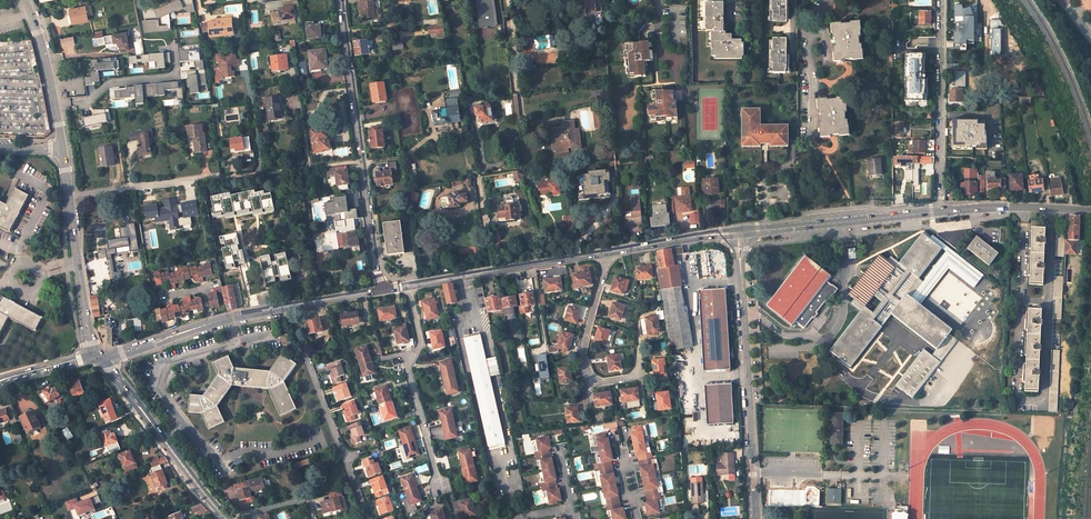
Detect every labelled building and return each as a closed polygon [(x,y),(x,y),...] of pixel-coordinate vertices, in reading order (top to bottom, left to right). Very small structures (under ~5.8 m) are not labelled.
[(194,9),(193,0),(165,0),(167,4),(160,6),(161,13),(158,13),(158,16),(159,20),(142,21),(144,33),(169,30),(167,12),(183,5),(189,10),(194,9)] [(280,11),(270,13),(271,20),(276,20),(277,22),(282,21),(282,19),(289,18),(290,23),(295,22),(293,7),(298,6),(297,1),(290,0),(291,7),(284,8),(282,9),(282,10),(280,11)] [(284,8),(291,7),(290,0),(287,0),(282,0),(284,8)] [(378,16),(378,10),(373,11),(372,0),(364,0),(364,2),(362,2),(363,12),(362,13),(362,18),(378,16)] [(493,0),(476,0),(479,26),(496,24),(493,0)] [(586,14),(603,13),(601,0),(585,0),(586,14)] [(706,47),(711,47),(711,57),(724,57),(727,56),(727,60),(732,60),(732,57),(744,56),(745,44),(744,44),(742,44),(742,41),(732,41),(732,40),(730,40),(730,36),(726,36),(726,33),(724,33),(723,33),(723,4),(715,3),(715,0),(698,0),(698,31),(706,31),(706,47)] [(770,15),(773,15),(773,19),(787,19),(787,18),(789,18),(789,6),(786,6),(786,0),(770,0),(770,15)] [(84,6),(70,10),(71,16),(68,16),(69,24),(73,23),(74,24),(88,20),(84,6)] [(974,49),(974,17),(972,13),(970,14),(968,8),(964,10),(962,6),(954,6),(954,24),(955,24),(955,33),(954,33),(954,48),(974,49)] [(919,12),(919,24),(930,24),(930,12),(919,12)] [(215,20),(208,21),(209,34),(225,33),(225,32),(232,31),(230,17),(223,17),(223,19),(215,20)] [(438,26),(428,27),(429,34),(436,34),(437,38),(445,37),(441,17),(437,17),(438,26)] [(320,38),(319,26),(313,26),(312,22),(305,23),(306,27),(307,27),(308,39),(320,38)] [(833,33),(833,39),(835,39),(835,42),(836,47),(834,47),(834,53),(836,53),(837,62),(844,61),(844,60),(853,59),(853,61),(861,60),(860,51),(862,51),(862,45),(859,45),(859,37),(861,37),(861,31),(859,31),(858,22),(850,23),(850,24),(842,24),(842,23),(834,24),(835,33),(833,33)] [(884,29),(884,37),(893,37),(892,29),(884,29)] [(105,44),(119,42),(120,52),(129,50),(126,32),(103,36),(104,37),(105,44)] [(61,46),(76,43),(74,36),(60,39),(61,46)] [(554,48),(553,36),(542,37),(534,38),(535,50),(554,48)] [(105,44),(104,37),(97,38),(98,45),(105,44)] [(788,39),(774,38),(774,41),(774,49),(770,49),(770,69),(774,69),(773,72),(787,72),(787,69),(790,69),(790,55),(786,55),(786,47),(788,47),(788,39)] [(368,55),(366,41),(353,42),(355,56),(368,55)] [(403,50),(402,43),(391,44),(392,51),(403,50)] [(626,51),(626,57),(628,59),(629,63),(630,75),(630,78),(645,77),(644,63),(650,62),(649,52),(648,43),(639,43),(639,45),(625,46),(626,51)] [(202,49),(179,51),(180,61),(195,60),(196,66),(204,65),(202,49)] [(324,49),(309,52),(310,62),(308,63),(310,72),(321,71),(320,69),(327,68),(324,49)] [(170,52),(143,55),(143,58),(137,58),(137,55),(129,56),(129,64),(138,63),(138,62),(142,62),(142,63),(156,61),(156,67),(150,68),(150,69),(166,67),(165,63),(171,62),(170,52)] [(224,54),(216,55),(216,62),(218,62),(219,68),(215,68),(217,83),(222,82),(222,80),(232,79),(231,77),(234,76),(233,71),(231,71),(231,67),(239,66),(238,60),(236,60),(235,54),(224,55),(224,54)] [(908,82),(908,87),(906,87),(906,102),(925,101),(925,80),(922,80),(920,80),(919,74),(922,74),(922,54),(906,54),(906,62),(908,62),(908,66),(906,66),(906,82),(908,82)] [(286,55),(271,57),(272,70),(288,68),(286,55)] [(97,59),(91,60),(92,67),(96,66),(96,72),(91,72),(92,77),(85,78),(86,85),(92,84),(92,82),(100,82),(99,70),(120,68),(119,60),(117,60),(117,58),(114,58),(114,61),(111,61),(111,58),(103,59),(103,62),(97,62),(97,59)] [(306,73),(305,66),(304,67),(304,64),(298,65),(299,67),(298,67),(299,74),(306,73)] [(946,74),(958,74),(958,64),(946,64),(946,74)] [(196,71),(181,72),(182,79),(187,79),(188,87),(190,87),(191,94),(200,93),(199,86),(207,85),(205,74),(197,75),(196,71)] [(178,86),(178,82),(143,85),(144,97),(165,95),(165,91),(177,90),(178,99),(183,98),(182,86),(178,86)] [(386,101),(383,83),(370,85),(373,103),(386,101)] [(127,88),(110,89),(111,99),(136,97),(136,105),(144,104),(144,97),(143,85),(127,87),(127,88)] [(451,97),(462,95),(461,89),(450,91),(451,97)] [(663,90),(654,91),(655,100),(653,100),(654,107),(648,107),(649,116),(651,116),(651,121),(656,120),(661,120),(664,117),(666,116),(670,116),(672,118),(677,117),(675,91),(663,92),(663,90)] [(950,90),(950,98),(949,98),(949,102),(962,103),(962,90),(950,90)] [(281,97),(266,99),(269,119),(281,117),(279,104),(282,103),(281,97)] [(460,119),(457,98),(444,100),(446,112),(443,113),(443,111),(441,111),(441,110),(433,112),(435,126),(452,123),(451,120),(460,119)] [(830,136),(839,135),(839,136),(847,136),(846,126),(848,126),(847,121),(845,121),(845,113),(847,113),(847,107),(845,107),(844,98),(836,98),(836,100),(828,100),(828,99),(820,99),(821,109),(819,109),(820,115),(821,115),(822,117),(822,123),(820,123),(821,128),(822,128),(823,138),(830,137),(830,136)] [(468,116),(478,115),(479,123),(492,121),(490,106),(476,108),(475,105),(467,107),(468,116)] [(94,116),(83,118),(85,126),(111,120),(109,110),(105,110),(106,114),(94,116)] [(602,110),(592,111),(594,122),(595,130),(600,129),(600,126),(604,125),(602,110)] [(760,110),(741,110),(741,144),(748,144),(748,145),(760,145),(769,145),(787,145),(787,126),(768,126),(768,132),(762,133),(760,130),(760,110)] [(955,140),(955,148),(970,148),(970,147),(981,147),(981,146),(986,146),(986,137),(985,137),(985,126),(977,125),(977,120),(956,120),(956,123),(953,123),(952,140),(955,140)] [(581,150),(578,130),(574,130),(573,122),(564,124),(565,129),(554,130),(555,138),(551,138),(552,145),(555,145),(556,153),(568,151),(568,150),(570,149),(571,152),(581,150)] [(903,128),(903,122),(893,122),(893,137),(903,137),(903,133),(906,133),(906,128),(903,128)] [(314,145),(315,152),(323,151),(323,150),(330,149),(329,142),(328,142),(326,130),(323,130),(322,123),(312,125),(314,131),(312,132),(313,139),(312,139),(313,145),(314,145)] [(201,125),(187,127),(188,138),(193,138),(195,153),(206,151),(204,133),(202,133),(201,125)] [(372,132),(370,132),(373,148),(385,147),(385,144),(387,144),(386,132),(383,132),(383,130),(380,131),(379,126),(372,127),(372,132)] [(145,131),(129,133),(130,141),(141,139),(142,142),(141,142),(140,146),(141,155),(152,153),(150,146),(149,147),(148,137),(152,137),(151,129),(145,130),(145,131)] [(251,135),(246,135),(246,138),(242,139),(242,138),(231,140),(231,141),(230,141),(231,152),(234,154),(244,153),(244,159),(254,158),(251,135)] [(925,141),(913,141),(913,150),(910,150),(910,152),(913,152),(925,152),(925,141)] [(112,147),(100,149),(101,155),(103,155),(105,167),(114,166),(112,147)] [(912,157),(894,156),(894,164),(900,164),(900,167),(906,167),(906,170),(912,170),(912,157)] [(919,169),(919,164),(934,164),(934,157),(912,157),(912,170),(912,180),(918,180),(918,169),(919,169)] [(868,160),(870,177),(882,175),(880,158),(868,160)] [(377,173),(379,186),(392,184),(390,171),(397,170),(395,162),(387,163),(388,171),(377,173)] [(338,185),(339,191),(349,189),(348,184),(349,184),(347,170),(346,166),(335,167),(336,172),(335,172),(336,176),(337,185),(338,185)] [(336,172),(335,167),(328,168),(329,177),(336,176),(335,172),(336,172)] [(978,178),(978,176),(978,174),(976,174),(976,169),(965,169),(965,178),(976,178),(978,178)] [(605,170),(588,172),(588,174),(584,175),(582,175),(582,178),(579,179),(580,192),(580,196),(584,195),(584,197),(591,196),(591,195),(599,194),(599,195),(605,195),(604,180),(609,180),(609,173),(605,173),(605,170)] [(987,172),(987,187),(1006,187),(1005,181),(1000,181),(994,181),(994,178),(994,172),(987,172)] [(515,173),(516,184),(523,183),(522,177),(521,173),(515,173)] [(1009,175),(1010,190),(1022,189),(1022,175),(1009,175)] [(1048,184),(1050,196),(1062,195),(1060,178),(1055,178),(1056,183),(1050,184),(1048,184)] [(719,191),(717,179),(703,181),(704,193),(719,191)] [(610,184),(609,180),(604,180),(605,195),(599,195),(599,194),(591,195),(591,196),(584,197),(584,195),(580,196),(580,192),(579,192),(579,199),(610,197),(610,193),(609,193),(608,185),(610,184)] [(1028,182),(1030,193),(1045,191),(1043,180),(1028,182)] [(976,182),(965,182),(965,183),(961,183),(961,189),(965,189),(965,195),(974,195),(974,192),(976,192),(976,182)] [(549,183),(537,184),(538,190),(538,194),(551,193),(551,195),(551,196),(560,195),(558,184),(550,185),(549,183)] [(691,211),(689,188),(682,188),(682,197),(675,198),(677,213),(691,211)] [(0,219),(0,228),(10,233),(29,197),(16,190),(7,206),(0,202),(0,219)] [(538,194),(538,190),(527,192),(528,200),(539,199),(539,196),(538,194)] [(459,203),(468,202),(467,195),(465,195),(465,194),(454,196),(454,197),(449,198),(449,199),(441,200),(440,200),(439,202),(440,206),(441,207),(442,207),(442,208),(450,206),(450,207),(459,206),(459,203)] [(326,204),(327,213),(330,212),(331,221),(335,221),(341,220),(340,213),(346,213),(347,219),(353,219),(357,218),(356,208),(346,210),(345,204),(347,204),(346,196),(335,198),(332,198),(333,203),(331,204),(326,204)] [(641,224),(639,196),(630,197),(632,217),(626,218),(626,226),(641,224)] [(725,203),(725,196),(716,196),(717,204),(725,203)] [(500,221),(520,219),(518,204),(513,205),(512,200),(512,199),(512,198),(511,197),(510,197),(508,197),(507,197),(506,198),(506,199),(506,200),(506,201),(506,206),(498,207),(500,221)] [(156,205),(146,207),(148,219),(155,218),(156,222),(169,220),(171,229),(179,228),(177,218),(178,218),(176,206),(157,209),(156,205)] [(652,225),(669,224),(668,214),(667,214),(666,205),(652,206),(654,218),(651,218),(652,225)] [(109,248),(105,249),(107,259),(112,259),(112,254),(117,254),(116,248),(129,246),(130,251),(139,250),(133,214),(124,216),(126,226),(119,228),(121,238),(107,240),(109,248)] [(698,214),(689,214),(690,222),(698,222),(698,214)] [(569,216),(563,217),(564,230),(574,228),(573,220),(570,221),(569,216)] [(1069,241),(1076,241),(1078,241),(1079,216),(1070,216),(1069,241)] [(357,218),(353,219),(354,227),(364,226),(363,217),(357,218)] [(339,247),(359,243),(357,233),(356,233),(354,227),(353,219),(347,219),(341,220),(335,221),(339,247)] [(325,222),(327,239),(317,241),(319,251),(339,247),(335,221),(331,221),(327,222),(325,222)] [(400,222),(384,224),(387,256),(415,252),(413,239),(403,240),(400,222)] [(1000,227),(999,243),(1008,243),(1009,227),(1000,227)] [(1031,228),(1029,283),(1042,283),(1043,269),(1044,269),(1044,264),(1043,264),(1044,243),(1045,243),(1045,239),(1044,239),(1045,229),(1031,228)] [(1056,234),(1056,255),(1063,255),(1065,229),(1060,229),(1059,234),(1056,234)] [(879,255),(849,295),(855,299),(852,304),(861,311),(832,352),(853,368),(882,327),(874,320),(877,316),(874,314),(865,307),(874,295),(882,302),(885,298),(889,300),(897,307),(891,314),(937,349),(932,356),(924,349),(897,386),(913,398),(937,366),(962,384),(984,355),(974,347),(962,361),(949,351),(958,340),(950,334),(952,330),(910,297),(922,282),(918,279),(942,248),(922,233),(900,263),(891,257),(888,261),(879,255)] [(976,236),(967,248),(989,265),(998,253),(976,236)] [(1065,254),(1076,255),(1076,241),(1069,241),(1066,240),(1065,254)] [(681,286),(678,265),(677,265),(675,254),(683,252),(682,247),(670,249),(669,250),(655,252),(660,289),(681,286)] [(832,285),(827,281),(831,277),(804,256),(767,305),(793,325),(797,321),(805,327),(813,317),(815,318),(819,314),(817,312),(826,300),(828,302),(838,289),(833,285),(832,285)] [(952,262),(959,267),(963,262),(956,257),(952,262)] [(204,266),(196,268),(199,281),(200,282),(203,281),(203,277),(212,274),(210,263),(207,263),(204,266)] [(182,269),(184,279),(190,278),(190,275),(194,274),(195,277),(196,281),(199,281),(196,268),(196,267),(188,268),(185,266),(182,267),(182,269)] [(655,278),(653,266),(638,269),(640,280),(655,278)] [(953,277),(968,288),(977,277),(963,266),(953,277)] [(171,286),(172,288),(175,287),(174,283),(185,280),(184,279),(182,269),(179,270),(177,272),(168,274),(171,286)] [(162,281),(166,280),(167,283),(167,287),(171,286),(168,274),(168,273),(161,274),(157,272),(154,273),(156,285),(163,284),(162,281)] [(591,285),(589,273),(574,276),(575,287),(591,285)] [(998,303),(1005,293),(980,274),(974,283),(976,285),(970,294),(995,312),(1000,304),(998,303)] [(1054,276),(1052,317),(1060,318),(1063,276),(1054,276)] [(627,280),(616,277),(612,291),(623,294),(627,280)] [(562,289),(560,278),(544,281),(546,292),(562,289)] [(448,304),(457,302),(453,284),(444,286),(448,304)] [(232,286),(221,288),(222,291),(226,308),(227,307),(228,311),(237,309),(232,286)] [(221,288),(221,287),(213,289),(213,292),(210,293),(208,296),(211,308),(219,307),(216,292),(222,291),(221,288)] [(683,313),(679,287),(661,290),(662,290),(666,316),(683,313)] [(527,305),(534,304),(533,293),(532,293),(532,292),(530,292),(527,293),(527,294),(520,296),(522,306),(519,306),(520,313),(528,312),(527,305)] [(503,308),(504,315),(514,313),(512,306),(517,305),(515,294),(502,296),(504,308),(503,308)] [(0,295),(0,334),(9,317),(35,332),(42,318),(0,295)] [(100,308),(97,295),(91,297),(94,316),(104,315),(103,308),(100,308)] [(189,296),(186,297),(186,299),(189,311),(197,309),(197,311),(203,310),(201,298),(190,300),(189,296)] [(502,309),(499,297),(486,299),(489,311),(502,309)] [(874,314),(877,316),(889,300),(885,298),(882,302),(874,314)] [(173,306),(175,317),(176,318),(182,317),(181,314),(189,312),(189,311),(186,299),(182,300),(183,304),(184,306),(179,307),(177,305),(173,306)] [(959,308),(967,314),(960,323),(986,341),(998,323),(965,299),(959,308)] [(435,300),(423,303),(427,319),(437,316),(435,309),(436,308),(435,300)] [(615,302),(611,316),(622,319),(626,305),(615,302)] [(163,323),(169,321),(168,319),(175,317),(173,306),(172,303),(168,304),(170,308),(161,311),(162,319),(163,323)] [(581,308),(569,305),(565,319),(577,322),(581,308)] [(394,306),(378,309),(380,319),(388,318),(388,319),(396,318),(394,306)] [(1027,309),(1024,389),(1037,390),(1037,375),(1039,375),(1039,371),(1038,371),(1039,350),(1040,350),(1040,345),(1039,345),(1040,324),(1042,324),(1042,320),(1040,320),(1041,309),(1027,309)] [(730,369),(726,311),(700,312),(704,370),(730,369)] [(358,312),(342,315),(344,325),(352,324),(353,325),(360,324),(358,312)] [(692,347),(686,313),(683,313),(666,316),(671,350),(692,347)] [(660,331),(658,316),(646,317),(649,333),(660,331)] [(105,339),(106,349),(119,345),(118,339),(113,340),(112,327),(116,326),(115,318),(106,319),(106,326),(101,327),(100,327),(99,328),(99,331),(100,331),(100,332),(101,332),(102,338),(103,338),(104,339),(105,339)] [(320,319),(306,322),(308,334),(323,331),(323,330),(328,329),(325,319),(320,320),(320,319)] [(409,341),(405,327),(394,330),(396,337),(397,336),(399,343),(409,341)] [(610,330),(600,328),(596,341),(606,344),(610,330)] [(441,330),(430,333),(434,349),(443,346),(442,338),(443,338),(441,330)] [(573,335),(562,332),(558,347),(569,350),(573,335)] [(504,442),(481,334),(465,338),(489,445),(504,442)] [(290,342),(287,335),(281,337),(284,345),(290,342)] [(956,348),(964,355),(973,344),(965,337),(956,348)] [(372,359),(367,346),(358,349),(360,358),(359,358),(360,363),(372,359)] [(1059,350),(1051,350),(1048,412),(1056,412),(1059,350)] [(875,359),(876,352),(869,351),(868,357),(875,359)] [(622,368),(620,353),(608,355),(611,371),(622,368)] [(549,377),(546,354),(537,356),(540,378),(549,377)] [(269,389),(281,416),(297,409),(285,382),(297,364),(283,355),(271,372),(235,368),(230,356),(214,363),(219,375),(205,396),(191,395),(190,412),(203,413),(210,429),(226,422),(219,406),(233,386),(269,389)] [(667,375),(664,358),(653,360),(656,376),(667,375)] [(366,376),(376,373),(372,359),(360,363),(362,367),(363,367),(366,376)] [(450,361),(440,363),(444,379),(455,376),(453,369),(452,369),(450,361)] [(345,374),(340,362),(328,366),(330,370),(331,370),(333,374),(336,382),(342,380),(340,376),(345,374)] [(572,380),(570,366),(559,368),(561,382),(572,380)] [(444,379),(447,395),(457,393),(455,385),(457,385),(455,376),(444,379)] [(73,379),(68,380),(74,397),(84,394),(79,380),(74,382),(73,379)] [(351,396),(346,383),(334,388),(335,392),(337,391),(338,393),(340,400),(351,396)] [(705,385),(706,411),(707,424),(733,423),(731,383),(705,385)] [(392,401),(387,386),(377,389),(379,397),(378,397),(380,405),(392,401)] [(50,402),(63,394),(60,388),(57,390),(55,388),(52,390),(50,387),(43,392),(44,392),(40,395),(46,404),(49,402),(50,402)] [(640,399),(638,388),(622,390),(624,402),(640,399)] [(612,403),(610,392),(594,394),(596,406),(612,403)] [(671,408),(668,392),(657,393),(659,409),(671,408)] [(116,414),(110,399),(99,403),(104,418),(105,418),(107,422),(117,418),(115,414),(116,414)] [(359,414),(354,401),(342,405),(343,410),(345,409),(347,413),(350,422),(356,420),(354,416),(359,414)] [(387,420),(396,417),(392,401),(380,405),(383,413),(384,412),(387,420)] [(9,420),(11,425),(18,423),(12,405),(5,407),(6,410),(0,412),(0,423),(9,420)] [(580,421),(578,407),(567,409),(569,423),(580,421)] [(450,410),(440,412),(443,426),(454,423),(453,419),(452,419),(450,410)] [(40,426),(33,412),(21,418),(27,432),(40,426)] [(833,414),(832,444),(844,444),(844,414),(833,414)] [(365,435),(360,422),(348,427),(349,431),(351,430),(353,434),(356,443),(361,441),(360,437),(365,435)] [(443,426),(447,440),(456,438),(454,428),(455,428),(454,423),(443,426)] [(641,425),(632,427),(633,433),(631,433),(634,444),(645,442),(643,436),(642,431),(646,430),(645,425),(641,426),(641,425)] [(415,442),(411,428),(402,431),(404,439),(403,440),(404,445),(415,442)] [(121,450),(118,441),(114,434),(112,435),(111,431),(109,432),(108,429),(102,431),(102,434),(110,454),(121,450)] [(606,439),(605,433),(596,435),(596,436),(592,437),(593,442),(597,441),(598,446),(599,451),(610,449),(608,438),(606,439)] [(548,437),(536,439),(538,445),(539,451),(535,451),(536,456),(549,454),(548,449),(550,448),(548,437)] [(410,458),(419,455),(415,442),(404,445),(406,450),(407,449),(410,458)] [(645,442),(634,444),(636,455),(638,455),(639,459),(641,459),(652,457),(651,452),(647,453),(646,448),(645,442)] [(610,449),(599,451),(601,457),(602,462),(598,463),(599,468),(610,465),(612,465),(611,460),(613,460),(610,449)] [(469,450),(459,452),(463,468),(474,466),(472,458),(471,458),(469,450)] [(135,463),(130,451),(120,455),(125,467),(124,467),(126,473),(138,468),(136,463),(135,463)] [(735,474),(733,453),(722,453),(722,464),(716,465),(717,474),(723,474),(723,475),(735,474)] [(549,454),(536,456),(537,461),(541,460),(542,465),(543,471),(554,469),(552,458),(550,458),(549,454)] [(159,460),(158,457),(150,460),(153,468),(160,465),(161,465),(159,460)] [(652,457),(641,459),(642,468),(641,468),(643,479),(656,476),(655,470),(654,466),(658,465),(657,459),(652,460),(652,457)] [(374,460),(365,464),(366,468),(368,467),(369,469),(371,476),(382,472),(379,463),(375,464),(374,460)] [(154,473),(152,474),(158,490),(161,489),(162,490),(168,488),(166,485),(168,484),(160,465),(153,468),(152,468),(154,473)] [(610,465),(599,468),(599,471),(595,471),(596,477),(600,476),(601,481),(603,487),(616,484),(613,473),(612,474),(610,465)] [(463,468),(466,484),(476,482),(474,474),(476,474),(474,466),(463,468)] [(554,469),(543,471),(544,477),(545,482),(541,482),(542,487),(555,485),(554,480),(556,479),(554,469)] [(417,488),(413,475),(404,477),(407,487),(405,487),(406,492),(417,488)] [(388,488),(383,476),(371,480),(372,485),(374,484),(376,488),(379,497),(385,495),(383,490),(388,488)] [(656,476),(643,479),(645,490),(647,489),(649,498),(660,495),(659,492),(663,492),(662,486),(658,487),(657,482),(656,476)] [(262,479),(247,483),(236,486),(235,487),(236,490),(237,490),(237,491),(238,491),(241,500),(243,504),(255,501),(254,496),(251,497),(250,492),(265,489),(262,479)] [(704,503),(702,483),(691,484),(693,503),(704,503)] [(616,484),(603,487),(604,493),(605,498),(601,498),(602,504),(606,503),(607,506),(618,504),(616,496),(618,495),(616,484)] [(555,485),(542,487),(543,492),(547,491),(548,496),(550,503),(561,500),(559,488),(556,489),(555,485)] [(412,504),(421,501),(417,488),(406,492),(408,496),(409,496),(412,504)] [(841,489),(829,489),(828,504),(841,504),(841,489)] [(816,502),(816,491),(808,492),(809,503),(816,502)] [(649,498),(647,498),(648,503),(645,503),(648,515),(659,512),(658,506),(657,501),(661,500),(660,495),(649,498)] [(98,496),(90,499),(93,505),(101,502),(98,496)] [(344,497),(321,503),(324,513),(341,509),(342,511),(347,510),(344,497)] [(394,511),(389,497),(377,502),(379,506),(381,505),(382,508),(384,514),(394,511)] [(75,505),(78,504),(76,498),(65,502),(68,511),(76,508),(75,505)] [(86,512),(94,509),(93,505),(90,499),(78,504),(75,505),(76,508),(79,515),(86,512)] [(471,500),(461,503),(465,518),(477,516),(474,508),(473,508),(471,500)] [(206,508),(201,504),(192,507),(194,513),(206,508)] [(607,506),(608,511),(611,510),(612,516),(613,518),(625,518),(623,508),(620,508),(619,504),(618,504),(607,506)] [(894,505),(893,518),(907,518),(907,506),(894,505)] [(440,509),(431,512),(431,514),(427,515),(428,518),(445,518),(444,516),(443,516),(440,509)]
